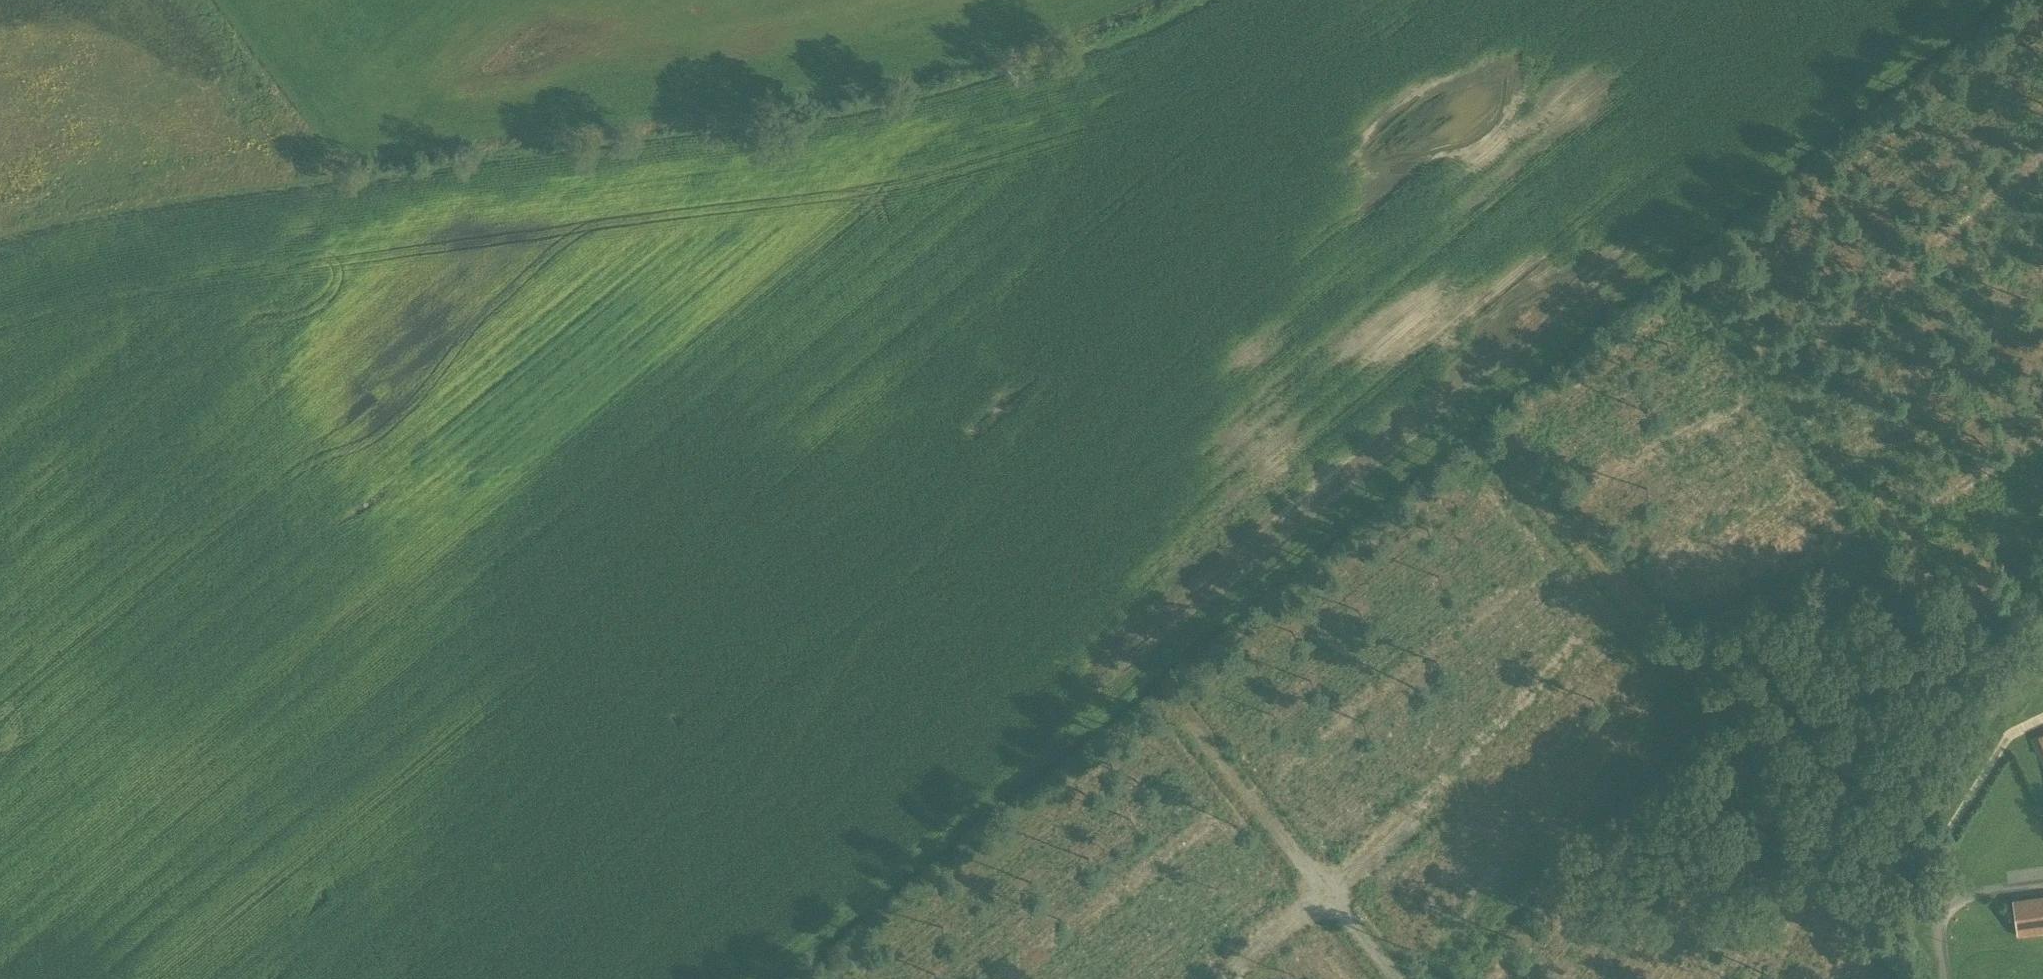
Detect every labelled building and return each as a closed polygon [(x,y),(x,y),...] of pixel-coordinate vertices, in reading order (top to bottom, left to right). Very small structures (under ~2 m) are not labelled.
[(2013,900),(2017,934),(2042,931),(2042,896),(2013,900)]
